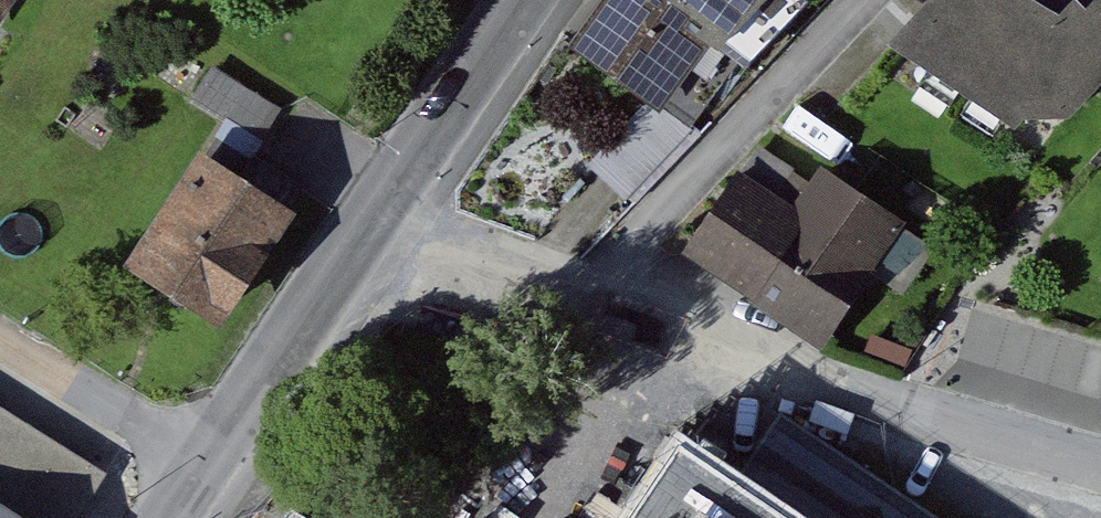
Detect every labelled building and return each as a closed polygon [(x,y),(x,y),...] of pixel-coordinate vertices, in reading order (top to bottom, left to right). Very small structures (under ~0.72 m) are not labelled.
[(12,0),(0,0),(0,18),(12,0)] [(735,34),(688,0),(619,0),(583,51),(654,101),(676,117),(735,34)] [(735,34),(755,48),(799,0),(688,0),(735,34)] [(1100,83),(1100,0),(1094,0),(1086,9),(1077,0),(1070,0),(1057,14),(1034,0),(929,0),(884,46),(998,118),(1073,113),(1100,83)] [(275,104),(214,69),(193,104),(254,140),(275,104)] [(224,330),(303,209),(218,153),(138,275),(224,330)] [(678,254),(814,348),(902,223),(820,165),(786,213),(733,176),(678,254)] [(731,468),(682,434),(625,517),(959,517),(778,398),(731,468)] [(36,517),(84,517),(113,474),(0,401),(0,495),(36,517)] [(0,495),(0,517),(36,517),(0,495)]
